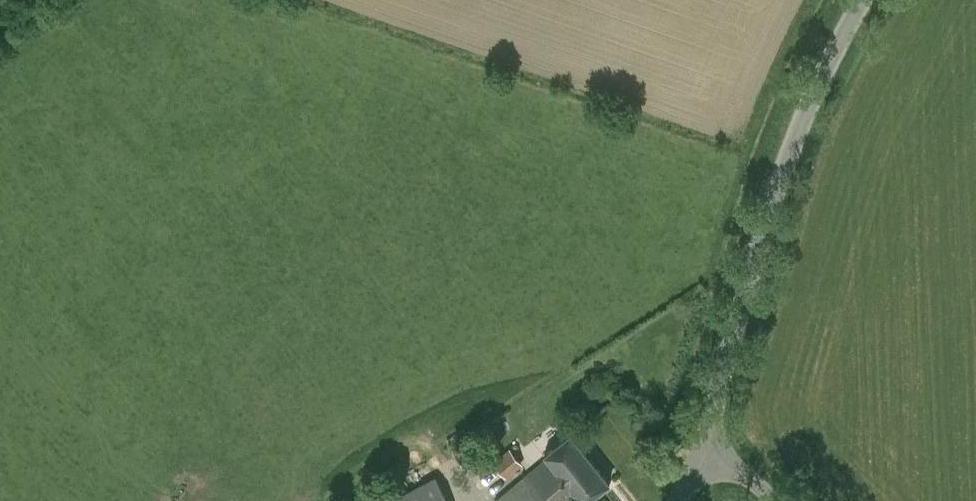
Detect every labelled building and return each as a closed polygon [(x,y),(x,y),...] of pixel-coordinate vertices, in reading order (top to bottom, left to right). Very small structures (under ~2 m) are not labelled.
[(548,458),(496,500),(578,500),(581,498),(583,500),(586,500),(609,482),(570,434),(545,454),(548,458)] [(506,478),(522,464),(510,450),(494,464),(506,478)] [(434,479),(393,500),(446,500),(434,479)]
